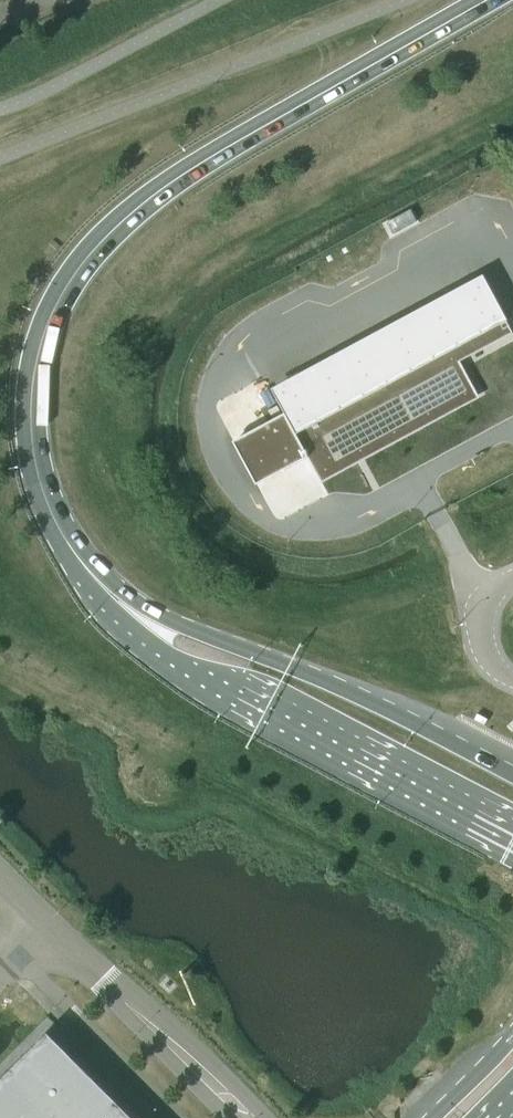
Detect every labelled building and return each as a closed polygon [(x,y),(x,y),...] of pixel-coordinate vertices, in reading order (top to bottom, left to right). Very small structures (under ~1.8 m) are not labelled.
[(214,404),(277,524),(328,497),(318,477),(308,458),(288,469),(266,427),(291,414),(297,426),(298,425),(302,433),(453,348),(460,362),(512,333),(512,330),(484,276),(270,389),(264,378),(214,404)] [(291,414),(266,427),(288,469),(308,458),(318,477),(477,392),(460,362),(453,348),(302,433),(298,425),(297,426),(291,414)] [(46,1033),(0,1079),(0,1117),(132,1117),(46,1033)]
